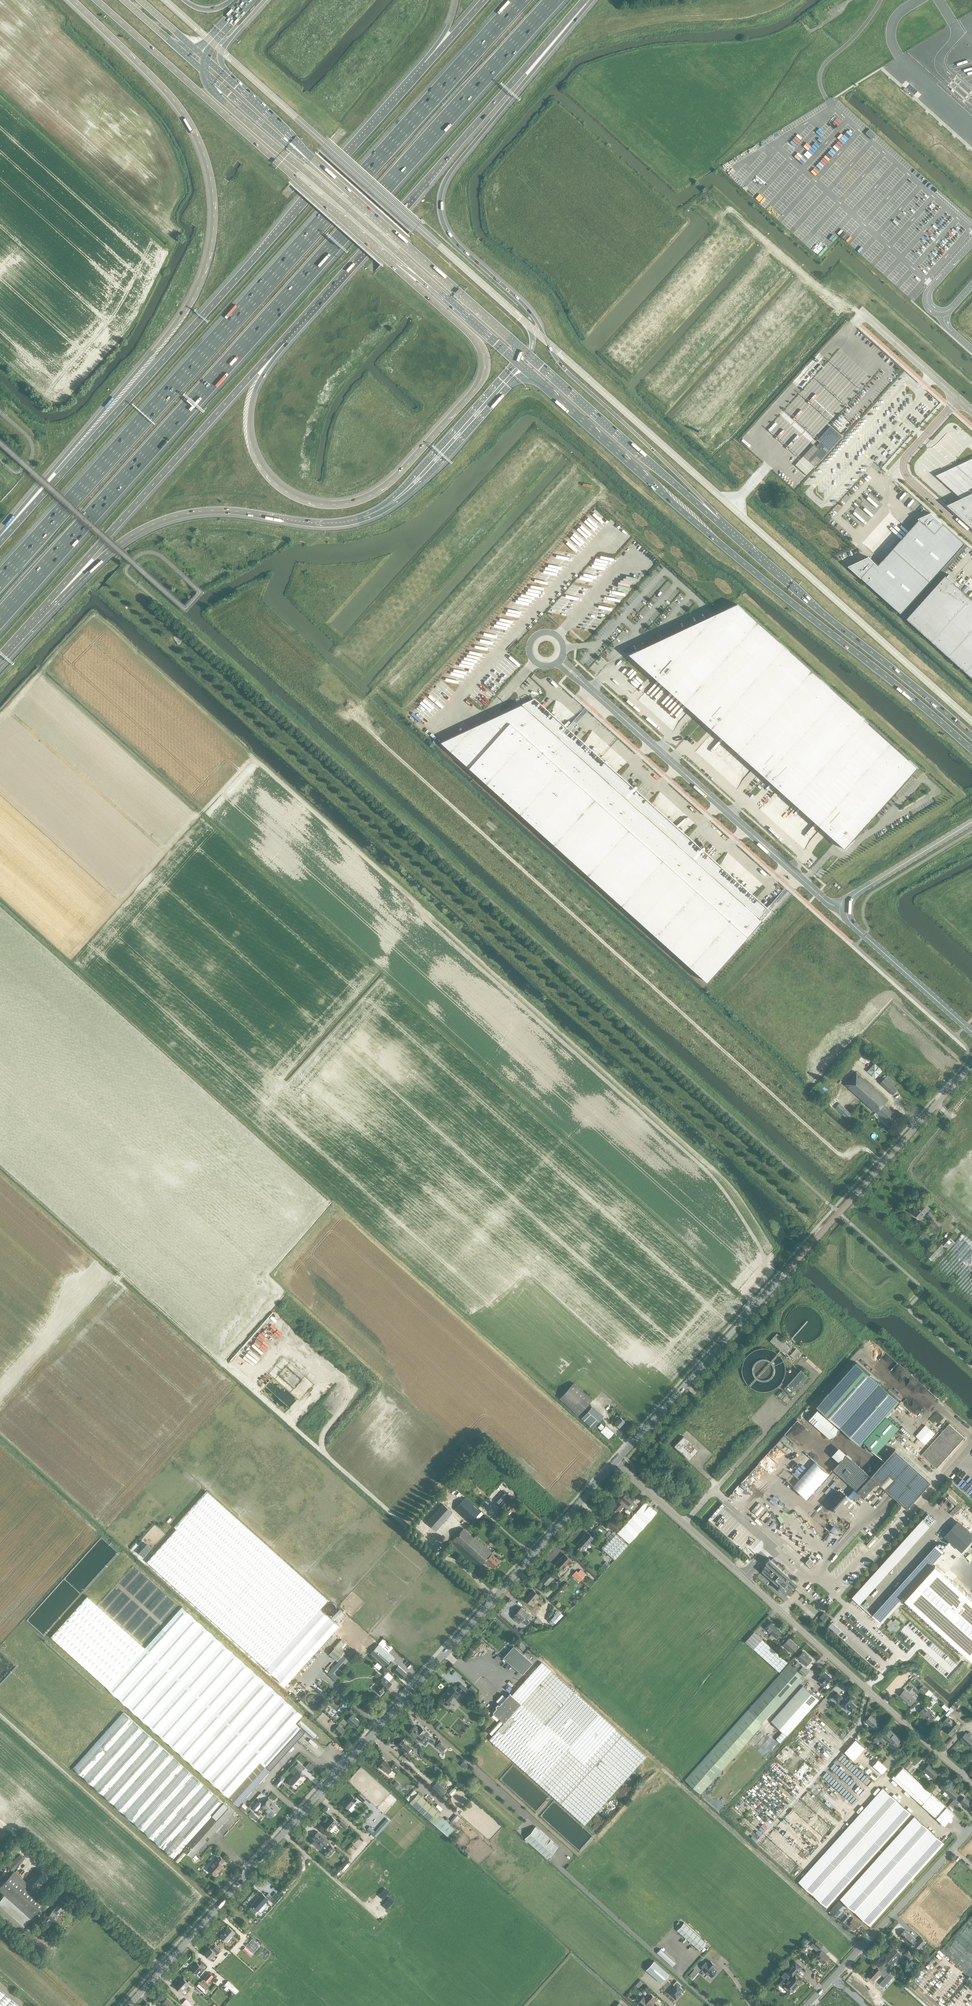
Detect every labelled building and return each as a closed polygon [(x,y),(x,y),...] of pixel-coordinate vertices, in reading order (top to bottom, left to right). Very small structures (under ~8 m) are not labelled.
[(813,444),(803,456),(815,467),(841,437),(830,426),(817,440),(820,442),(816,447),(813,444)] [(962,499),(971,495),(971,459),(936,476),(949,488),(962,499)] [(948,505),(971,527),(971,503),(968,507),(961,500),(949,506),(948,505)] [(902,614),(965,544),(931,513),(928,514),(928,515),(921,518),(910,530),(882,561),(878,566),(869,557),(864,559),(864,560),(849,567),(902,614)] [(907,619),(971,677),(971,599),(961,589),(954,583),(956,581),(950,575),(948,577),(946,575),(907,619)] [(852,841),(919,767),(737,604),(716,613),(637,651),(637,650),(628,654),(656,680),(690,710),(697,716),(714,731),(754,768),(778,789),(821,828),(833,838),(845,849),(852,841)] [(174,637),(173,637),(176,641),(178,645),(181,643),(184,641),(183,639),(180,633),(178,634),(175,636),(174,637)] [(512,654),(509,656),(518,665),(521,662),(512,654)] [(534,699),(523,704),(538,719),(552,731),(745,905),(762,920),(770,911),(538,702),(534,699)] [(471,728),(450,751),(707,982),(762,920),(522,704),(471,728)] [(876,1078),(883,1070),(875,1062),(867,1071),(876,1078)] [(845,1084),(846,1085),(877,1113),(878,1112),(886,1119),(893,1112),(884,1104),(888,1100),(856,1072),(845,1084)] [(888,1075),(887,1076),(885,1075),(881,1078),(883,1080),(880,1083),(892,1095),(897,1090),(894,1086),(896,1083),(888,1075)] [(847,1118),(850,1114),(838,1103),(834,1107),(847,1118)] [(923,1202),(914,1211),(913,1213),(920,1219),(926,1212),(928,1214),(927,1215),(932,1219),(934,1216),(928,1210),(930,1208),(923,1202)] [(934,1231),(939,1226),(934,1223),(930,1227),(934,1231)] [(944,1245),(939,1241),(926,1255),(924,1258),(930,1263),(932,1260),(935,1262),(944,1252),(945,1250),(947,1251),(933,1267),(971,1302),(971,1240),(964,1233),(955,1242),(950,1238),(944,1245)] [(777,1333),(770,1340),(780,1350),(793,1361),(796,1357),(797,1359),(802,1353),(791,1344),(792,1342),(789,1340),(785,1337),(783,1339),(777,1333)] [(840,1426),(868,1395),(880,1382),(857,1362),(846,1375),(817,1406),(840,1426)] [(787,1385),(784,1389),(791,1394),(794,1390),(795,1391),(795,1390),(798,1387),(800,1385),(801,1385),(802,1385),(803,1385),(803,1384),(803,1383),(802,1382),(804,1381),(806,1379),(807,1377),(808,1376),(805,1374),(801,1369),(787,1384),(787,1385)] [(578,1415),(592,1399),(574,1382),(560,1398),(578,1415)] [(860,1444),(888,1413),(899,1400),(880,1382),(868,1395),(840,1426),(841,1427),(848,1433),(848,1434),(852,1437),(860,1444)] [(593,1428),(602,1418),(591,1408),(582,1418),(593,1428)] [(818,1410),(809,1419),(831,1439),(840,1430),(818,1410)] [(619,1427),(625,1421),(620,1417),(619,1417),(616,1415),(615,1417),(618,1419),(614,1423),(619,1427)] [(887,1416),(865,1441),(877,1451),(899,1426),(887,1416)] [(609,1439),(613,1434),(605,1426),(604,1427),(601,1424),(598,1427),(601,1430),(601,1431),(609,1439)] [(937,1468),(965,1437),(949,1424),(922,1455),(937,1468)] [(925,1425),(916,1435),(925,1444),(934,1433),(925,1425)] [(675,1445),(675,1446),(689,1459),(690,1459),(698,1451),(698,1450),(690,1443),(691,1442),(695,1445),(684,1437),(683,1436),(683,1437),(675,1445)] [(782,1438),(777,1443),(787,1453),(793,1447),(789,1444),(788,1444),(782,1438)] [(931,1481),(922,1473),(918,1470),(914,1466),(909,1461),(905,1458),(901,1454),(896,1449),(895,1449),(891,1454),(879,1467),(871,1476),(870,1475),(868,1474),(846,1454),(839,1448),(832,1455),(840,1462),(834,1469),(855,1488),(863,1495),(865,1497),(872,1489),(871,1488),(877,1482),(889,1492),(898,1500),(900,1502),(905,1506),(907,1509),(914,1501),(931,1481)] [(815,1460),(800,1478),(792,1472),(786,1479),(793,1484),(792,1485),(808,1499),(830,1473),(815,1460)] [(339,1626),(326,1614),(325,1613),(320,1609),(328,1600),(207,1490),(174,1526),(177,1529),(147,1561),(252,1655),(285,1686),(313,1655),(339,1626)] [(503,1504),(509,1496),(503,1490),(496,1498),(503,1504)] [(638,1505),(633,1500),(625,1494),(621,1498),(622,1499),(619,1501),(618,1501),(612,1508),(617,1513),(623,1506),(623,1505),(627,1508),(625,1510),(629,1514),(631,1512),(638,1505)] [(855,1503),(848,1497),(846,1495),(834,1508),(843,1517),(855,1503)] [(455,1508),(470,1522),(481,1510),(465,1496),(455,1508)] [(511,1501),(513,1498),(511,1496),(509,1499),(508,1499),(503,1504),(507,1507),(504,1510),(508,1513),(510,1511),(511,1511),(516,1506),(511,1501)] [(645,1501),(617,1533),(629,1543),(657,1512),(645,1501)] [(436,1530),(452,1512),(443,1503),(426,1522),(436,1530)] [(758,1503),(751,1510),(754,1513),(757,1515),(759,1517),(766,1510),(764,1507),(761,1505),(759,1503),(758,1503)] [(473,1524),(479,1518),(476,1516),(471,1521),(473,1524)] [(922,1518),(852,1597),(859,1603),(930,1525),(922,1518)] [(619,1527),(611,1520),(607,1524),(615,1531),(619,1527)] [(944,1536),(962,1552),(971,1540),(971,1533),(958,1521),(944,1536)] [(500,1560),(499,1560),(501,1558),(498,1556),(496,1557),(492,1553),(493,1552),(475,1536),(474,1537),(463,1528),(451,1542),(479,1567),(485,1561),(493,1568),(500,1560)] [(609,1541),(603,1548),(615,1559),(628,1545),(613,1531),(606,1538),(609,1541)] [(590,1544),(597,1536),(593,1532),(590,1534),(587,1532),(577,1544),(583,1550),(589,1543),(590,1544)] [(134,1546),(144,1556),(152,1548),(142,1538),(134,1546)] [(872,1615),(880,1622),(944,1551),(936,1544),(872,1615)] [(568,1565),(572,1560),(565,1554),(556,1563),(563,1569),(567,1564),(568,1565)] [(785,1567),(782,1570),(769,1558),(765,1562),(768,1565),(763,1571),(780,1586),(778,1589),(780,1586),(785,1591),(790,1585),(793,1588),(794,1588),(797,1584),(797,1583),(791,1578),(790,1579),(789,1577),(792,1573),(785,1567)] [(809,1558),(805,1562),(810,1566),(814,1562),(809,1558)] [(936,1565),(935,1566),(906,1599),(906,1598),(905,1599),(971,1659),(971,1598),(936,1565)] [(577,1570),(572,1575),(579,1582),(586,1574),(581,1569),(578,1572),(577,1570)] [(541,1580),(547,1586),(555,1577),(559,1580),(561,1578),(556,1573),(554,1575),(550,1570),(541,1580)] [(530,1604),(539,1595),(533,1590),(525,1599),(530,1604)] [(51,1636),(109,1688),(147,1646),(89,1594),(51,1636)] [(303,1715),(182,1606),(147,1646),(109,1688),(108,1689),(229,1797),(238,1806),(270,1770),(305,1731),(296,1722),(303,1715)] [(515,1615),(513,1618),(519,1623),(521,1620),(524,1616),(526,1617),(528,1619),(531,1615),(528,1613),(521,1607),(514,1614),(515,1615)] [(342,1612),(339,1609),(332,1617),(335,1620),(342,1612)] [(563,1615),(559,1611),(551,1619),(556,1623),(563,1615)] [(891,1619),(887,1624),(889,1626),(887,1628),(892,1632),(894,1630),(896,1632),(900,1627),(898,1625),(900,1623),(895,1619),(893,1621),(891,1619)] [(766,1629),(771,1634),(770,1635),(772,1638),(774,1636),(776,1638),(781,1632),(771,1623),(766,1629)] [(788,1662),(754,1631),(745,1641),(779,1672),(788,1662)] [(379,1643),(371,1653),(374,1655),(387,1667),(394,1673),(395,1671),(402,1677),(406,1672),(398,1665),(395,1669),(389,1664),(395,1658),(392,1655),(389,1652),(393,1647),(383,1638),(379,1643)] [(792,1653),(797,1646),(788,1638),(783,1644),(792,1653)] [(338,1650),(344,1643),(341,1640),(329,1653),(331,1655),(337,1660),(342,1655),(342,1654),(338,1650)] [(505,1655),(504,1657),(515,1667),(522,1674),(532,1662),(524,1655),(514,1645),(505,1655)] [(802,1651),(799,1655),(797,1657),(806,1665),(811,1659),(802,1651)] [(347,1656),(345,1654),(328,1673),(336,1680),(338,1677),(333,1673),(347,1656)] [(504,1722),(489,1739),(585,1825),(647,1755),(541,1662),(512,1695),(510,1693),(493,1712),(504,1722)] [(789,1663),(757,1699),(748,1709),(685,1780),(700,1794),(764,1723),(763,1722),(772,1712),(773,1713),(805,1677),(789,1663)] [(388,1671),(383,1666),(381,1665),(379,1667),(381,1668),(379,1670),(384,1675),(388,1671)] [(805,1677),(809,1672),(803,1666),(798,1671),(805,1677)] [(818,1679),(821,1682),(824,1685),(826,1682),(831,1677),(824,1671),(818,1679)] [(383,1676),(376,1684),(378,1685),(374,1689),(380,1694),(388,1685),(389,1686),(391,1684),(383,1676)] [(464,1694),(468,1689),(461,1683),(457,1687),(458,1688),(456,1690),(451,1686),(442,1696),(447,1700),(445,1703),(449,1706),(452,1703),(450,1701),(454,1697),(455,1698),(458,1694),(459,1695),(462,1692),(464,1694)] [(469,1687),(476,1692),(478,1689),(472,1684),(469,1687)] [(924,1693),(928,1689),(923,1684),(919,1689),(924,1693)] [(803,1685),(771,1721),(787,1735),(818,1700),(803,1685)] [(916,1699),(905,1689),(900,1695),(910,1705),(916,1699)] [(935,1695),(929,1689),(925,1694),(930,1698),(932,1696),(936,1700),(938,1697),(935,1695)] [(837,1693),(833,1697),(846,1709),(847,1708),(851,1712),(854,1709),(849,1704),(854,1698),(849,1693),(843,1699),(841,1698),(842,1697),(837,1693)] [(300,1700),(298,1702),(312,1714),(314,1712),(300,1700)] [(936,1715),(925,1706),(919,1712),(931,1722),(936,1715)] [(360,1721),(355,1716),(357,1714),(351,1708),(348,1712),(349,1713),(345,1717),(347,1719),(355,1726),(356,1726),(357,1726),(358,1724),(360,1721)] [(953,1720),(948,1716),(951,1712),(952,1712),(954,1709),(952,1708),(946,1714),(947,1716),(942,1722),(948,1726),(945,1729),(951,1734),(959,1724),(954,1720),(953,1720)] [(174,1858),(183,1848),(192,1857),(234,1811),(124,1712),(74,1768),(174,1858)] [(874,1729),(880,1724),(870,1715),(865,1720),(874,1729)] [(439,1720),(435,1724),(438,1728),(443,1723),(439,1720)] [(340,1736),(345,1730),(339,1724),(333,1730),(340,1736)] [(415,1726),(410,1731),(419,1739),(424,1734),(424,1733),(426,1731),(421,1726),(419,1729),(415,1726)] [(888,1729),(878,1740),(884,1744),(888,1739),(890,1741),(889,1742),(895,1747),(901,1740),(888,1729)] [(971,1744),(971,1738),(966,1732),(960,1738),(970,1746),(971,1744)] [(408,1752),(412,1748),(403,1739),(397,1745),(404,1752),(402,1754),(407,1759),(411,1754),(410,1753),(408,1752)] [(855,1739),(844,1752),(853,1760),(864,1747),(855,1739)] [(441,1740),(436,1746),(444,1753),(449,1747),(441,1740)] [(384,1759),(379,1765),(388,1773),(392,1769),(395,1772),(400,1767),(395,1762),(392,1766),(384,1759)] [(873,1766),(882,1774),(887,1768),(878,1760),(873,1766)] [(306,1766),(311,1770),(314,1766),(309,1761),(306,1766)] [(468,1765),(463,1761),(460,1765),(465,1769),(468,1765)] [(907,1769),(911,1764),(907,1761),(903,1765),(907,1769)] [(923,1770),(926,1772),(924,1774),(928,1778),(930,1776),(933,1778),(938,1773),(928,1764),(923,1770)] [(438,1767),(435,1766),(434,1771),(436,1772),(439,1774),(442,1771),(438,1767)] [(894,1775),(891,1778),(894,1780),(896,1777),(938,1815),(936,1818),(944,1825),(948,1820),(949,1821),(951,1821),(953,1820),(953,1818),(952,1817),(955,1814),(946,1806),(946,1807),(903,1767),(895,1776),(894,1775)] [(634,1770),(627,1778),(632,1782),(638,1775),(634,1770)] [(298,1771),(290,1780),(293,1783),(292,1784),(296,1787),(300,1783),(306,1777),(298,1771)] [(896,1777),(894,1780),(944,1825),(949,1820),(950,1821),(951,1821),(953,1819),(953,1818),(952,1817),(954,1814),(946,1807),(938,1815),(896,1777)] [(398,1789),(402,1785),(396,1780),(393,1785),(398,1789)] [(438,1782),(433,1788),(442,1796),(447,1791),(438,1782)] [(946,1783),(941,1788),(945,1791),(942,1794),(951,1802),(954,1804),(955,1803),(957,1804),(960,1801),(965,1806),(969,1801),(964,1796),(963,1796),(960,1793),(958,1794),(946,1783)] [(883,1787),(798,1882),(826,1907),(891,1835),(911,1813),(883,1787)] [(363,1802),(365,1799),(359,1793),(356,1796),(363,1802)] [(410,1802),(432,1822),(448,1836),(455,1828),(453,1826),(460,1818),(456,1814),(449,1822),(440,1814),(441,1813),(418,1793),(410,1802)] [(348,1809),(357,1799),(351,1794),(342,1803),(348,1809)] [(261,1806),(268,1812),(269,1812),(273,1815),(279,1809),(272,1803),(273,1803),(269,1799),(263,1806),(258,1801),(253,1807),(257,1810),(261,1806)] [(329,1830),(337,1821),(331,1815),(323,1825),(329,1830)] [(914,1816),(840,1899),(870,1926),(926,1863),(926,1862),(933,1855),(934,1854),(944,1843),(914,1816)] [(345,1829),(348,1826),(341,1819),(338,1822),(345,1829)] [(536,1826),(524,1839),(547,1859),(558,1846),(536,1826)] [(328,1856),(336,1848),(331,1843),(330,1844),(328,1842),(329,1841),(318,1831),(312,1837),(323,1847),(323,1846),(326,1848),(323,1852),(328,1856)] [(38,1891),(14,1870),(25,1857),(21,1853),(9,1867),(14,1871),(0,1886),(0,1890),(5,1895),(0,1900),(0,1916),(21,1935),(27,1927),(25,1925),(47,1900),(38,1891)] [(215,1859),(207,1868),(215,1876),(219,1871),(224,1865),(220,1862),(223,1858),(218,1854),(214,1858),(215,1859)] [(249,1908),(255,1913),(257,1910),(258,1911),(268,1899),(271,1901),(274,1898),(268,1893),(266,1896),(262,1893),(251,1905),(252,1906),(249,1908)] [(60,1912),(67,1904),(62,1900),(55,1908),(53,1911),(52,1911),(47,1916),(54,1923),(59,1917),(57,1915),(59,1912),(60,1912)] [(849,1916),(845,1913),(843,1911),(846,1907),(839,1900),(830,1910),(838,1917),(840,1918),(851,1928),(852,1927),(854,1928),(859,1923),(852,1917),(850,1920),(847,1918),(849,1916)] [(941,1950),(971,1978),(971,1928),(970,1926),(971,1924),(971,1915),(941,1950)] [(684,1922),(677,1930),(700,1950),(706,1943),(684,1922)] [(226,1942),(235,1932),(229,1927),(220,1936),(226,1942)] [(912,1942),(914,1944),(919,1948),(926,1941),(921,1937),(917,1942),(914,1940),(915,1938),(905,1929),(899,1935),(910,1945),(912,1942)] [(246,1945),(254,1952),(260,1945),(253,1938),(246,1945)] [(216,1955),(220,1950),(215,1946),(212,1949),(210,1948),(205,1954),(210,1958),(214,1953),(216,1955)] [(892,1965),(902,1954),(893,1946),(884,1957),(892,1965)] [(250,1956),(253,1953),(246,1947),(243,1949),(250,1956)] [(657,1952),(672,1966),(675,1962),(661,1949),(657,1952)] [(822,1950),(816,1956),(824,1963),(825,1962),(827,1961),(827,1960),(829,1957),(822,1950)] [(909,1962),(913,1957),(906,1951),(902,1955),(909,1962)] [(669,1974),(654,1960),(646,1969),(661,1983),(669,1974)] [(707,1963),(702,1968),(711,1976),(716,1971),(713,1967),(715,1965),(710,1960),(708,1963),(707,1963)] [(789,1994),(803,1978),(796,1972),(802,1966),(795,1960),(785,1971),(781,1976),(784,1978),(779,1984),(782,1986),(789,1994)] [(196,1974),(200,1969),(202,1971),(204,1969),(202,1967),(197,1962),(191,1969),(196,1974)] [(874,1981),(881,1974),(883,1971),(881,1969),(876,1965),(868,1974),(874,1981)] [(698,1972),(694,1969),(689,1975),(693,1979),(698,1972)] [(210,1972),(204,1978),(208,1982),(211,1984),(216,1977),(210,1972)] [(893,1977),(889,1973),(879,1983),(883,1987),(893,1977)] [(182,1992),(189,1983),(183,1978),(175,1986),(182,1992)] [(228,1980),(224,1984),(227,1986),(224,1989),(227,1991),(229,1988),(236,1994),(239,1990),(228,1980)] [(679,1987),(681,1984),(677,1980),(673,1984),(675,1986),(668,1993),(676,1999),(679,1996),(678,1994),(682,1989),(679,1987)] [(199,1983),(196,1987),(203,1992),(205,1989),(199,1983)] [(0,1989),(0,2005),(19,2005),(0,1989)] [(642,2005),(652,2005),(653,2005),(652,2004),(657,1998),(650,1992),(645,1998),(643,1996),(638,2003),(638,2004),(638,2005),(639,2005),(641,2005),(642,2005)] [(174,2004),(167,1998),(162,2003),(164,2005),(163,2005),(173,2005),(174,2004)]
